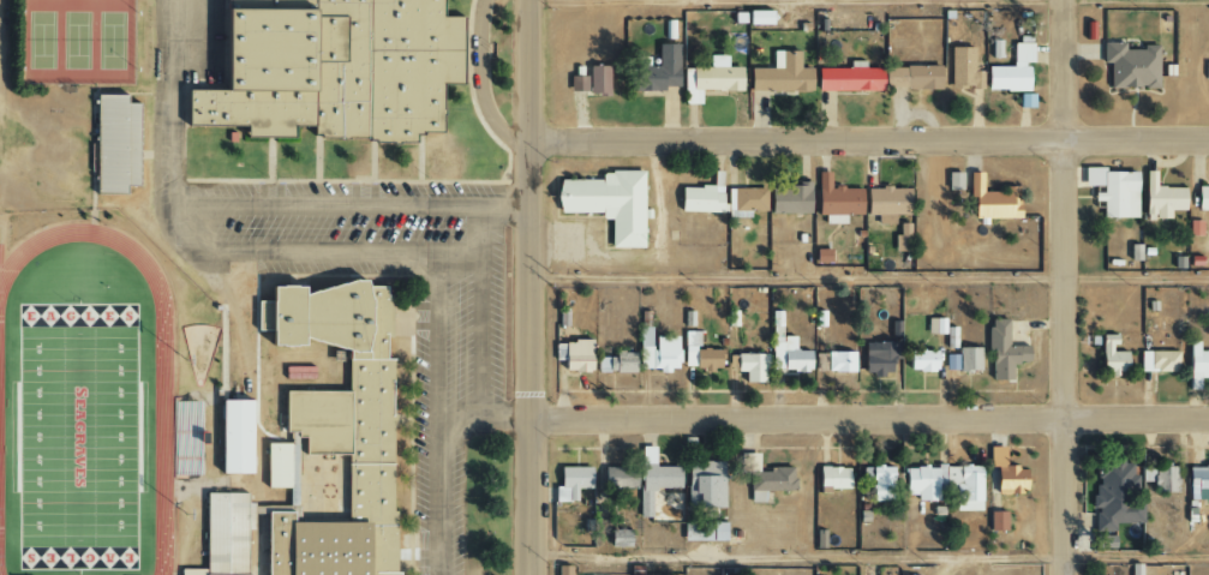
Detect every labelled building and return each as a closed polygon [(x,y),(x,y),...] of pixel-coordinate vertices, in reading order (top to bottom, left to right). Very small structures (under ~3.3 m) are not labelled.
[(443,17),(443,0),(228,0),(229,90),(191,90),(191,126),(249,126),(249,137),(294,137),(294,126),(316,125),(316,137),(370,137),(370,142),(418,140),(418,131),(444,131),(443,84),(463,84),(463,17),(443,17)] [(769,10),(745,11),(745,25),(769,24),(769,10)] [(1157,45),(1140,45),(1140,50),(1123,50),(1123,42),(1102,42),(1102,64),(1108,64),(1107,88),(1156,89),(1157,45)] [(986,66),(985,90),(1027,91),(1028,64),(1032,64),(1032,43),(1012,43),(1012,67),(986,66)] [(677,44),(657,44),(657,66),(630,66),(631,89),(677,89),(677,44)] [(981,71),(973,71),(973,47),(948,47),(949,89),(982,88),(981,71)] [(810,90),(810,68),(798,68),(798,50),(771,51),(772,68),(748,68),(748,91),(810,90)] [(740,68),(725,67),(726,55),(707,55),(707,68),(683,67),(682,104),(699,105),(699,90),(739,91),(740,68)] [(816,91),(880,90),(879,68),(864,69),(863,61),(848,61),(849,68),(815,69),(816,91)] [(607,66),(588,65),(587,93),(606,94),(607,66)] [(938,67),(883,66),(883,88),(938,89),(938,67)] [(586,91),(587,76),(574,76),(574,90),(586,91)] [(134,186),(136,103),(123,103),(123,95),(95,94),(92,192),(122,193),(123,186),(134,186)] [(1101,218),(1136,217),(1135,171),(1101,172),(1101,167),(1083,167),(1083,189),(1091,188),(1092,201),(1100,201),(1101,218)] [(722,171),(713,171),(712,187),(679,186),(678,211),(721,212),(722,171)] [(1184,187),(1154,187),(1154,171),(1144,171),(1144,218),(1169,218),(1169,210),(1184,210),(1184,187)] [(860,214),(860,187),(829,187),(829,172),(816,172),(816,215),(860,214)] [(961,189),(961,172),(947,172),(946,189),(961,189)] [(1017,217),(1016,186),(1002,187),(1003,191),(981,192),(980,172),(969,173),(971,219),(1017,217)] [(770,214),(809,213),(808,185),(769,186),(770,214)] [(909,188),(865,187),(865,214),(876,215),(876,224),(893,224),(894,215),(908,215),(909,188)] [(1196,187),(1196,211),(1208,211),(1208,187),(1196,187)] [(765,188),(733,189),(733,206),(728,206),(728,218),(749,217),(749,212),(766,212),(765,188)] [(909,223),(897,223),(897,234),(893,234),(893,251),(909,252),(909,223)] [(814,263),(830,262),(829,249),(813,249),(814,263)] [(400,573),(397,573),(395,358),(390,358),(389,287),(369,287),(367,280),(355,280),(306,294),(306,286),(275,286),(275,300),(259,300),(259,329),(274,329),(274,345),(306,345),(306,337),(349,349),(349,390),(287,391),(288,432),(298,432),(298,436),(307,436),(307,454),(349,453),(351,520),(293,521),(293,511),(269,511),(270,574),(400,574),(400,573)] [(262,330),(262,302),(255,302),(254,330),(262,330)] [(944,334),(944,318),(926,318),(926,333),(944,334)] [(1008,346),(1008,319),(988,320),(988,380),(1010,380),(1010,363),(1028,363),(1028,346),(1008,346)] [(638,369),(657,369),(657,371),(677,371),(676,336),(650,337),(650,327),(637,327),(638,369)] [(946,348),(956,348),(956,327),(946,327),(946,348)] [(683,368),(710,368),(721,368),(721,349),(698,349),(698,331),(683,331),(683,368)] [(1113,334),(1099,334),(1099,363),(1109,363),(1109,373),(1124,373),(1124,352),(1113,352),(1113,334)] [(794,336),(771,335),(770,370),(808,371),(808,351),(794,350),(794,336)] [(553,360),(562,360),(561,371),(589,372),(589,342),(554,341),(553,360)] [(1197,351),(1197,341),(1187,342),(1188,390),(1198,389),(1198,379),(1208,378),(1208,351),(1197,351)] [(892,343),(862,342),(861,374),(891,374),(892,343)] [(946,371),(980,370),(979,347),(957,348),(957,354),(945,355),(946,371)] [(935,350),(907,350),(906,371),(935,371),(935,350)] [(852,351),(825,352),(825,372),(853,372),(852,351)] [(1176,351),(1139,352),(1140,372),(1176,372),(1176,351)] [(632,372),(632,352),(613,352),(613,357),(596,357),(596,373),(632,372)] [(743,382),(764,383),(764,354),(734,353),(734,372),(743,372),(743,382)] [(218,473),(248,473),(247,399),(217,400),(218,473)] [(176,475),(194,475),(194,401),(175,401),(176,475)] [(264,488),(288,488),(288,443),(265,443),(264,488)] [(794,468),(757,469),(757,454),(740,454),(741,472),(748,472),(749,503),(764,503),(764,491),(794,491),(794,468)] [(1140,525),(1144,495),(1137,494),(1140,476),(1131,474),(1132,464),(1099,459),(1092,507),(1097,508),(1093,533),(1104,535),(1104,533),(1112,534),(1114,521),(1140,525)] [(721,461),(685,461),(686,508),(722,507),(721,461)] [(639,517),(651,517),(652,488),(678,488),(678,466),(639,465),(639,517)] [(981,511),(980,465),(903,468),(904,495),(916,495),(916,501),(937,500),(937,489),(954,488),(955,512),(981,511)] [(634,487),(634,466),(606,467),(607,489),(634,487)] [(872,501),(893,501),(892,466),(870,467),(870,479),(872,479),(872,501)] [(1175,491),(1174,466),(1149,467),(1150,492),(1175,491)] [(555,501),(575,502),(575,488),(589,489),(589,467),(556,467),(555,501)] [(848,467),(817,467),(817,488),(847,489),(848,467)] [(995,467),(995,493),(1024,493),(1024,467),(995,467)] [(1208,499),(1208,505),(1208,467),(1186,468),(1187,500),(1208,499)] [(247,493),(204,493),(204,574),(247,573),(247,530),(254,529),(254,503),(247,503),(247,493)] [(1006,512),(989,512),(988,530),(1005,531),(1006,512)] [(724,541),(723,522),(682,523),(682,541),(724,541)] [(628,530),(609,529),(608,546),(627,547),(628,530)] [(1094,548),(1113,548),(1113,536),(1093,536),(1094,548)] [(1130,564),(1130,574),(1140,574),(1140,564),(1130,564)] [(571,566),(555,566),(555,574),(571,574),(571,566)]
